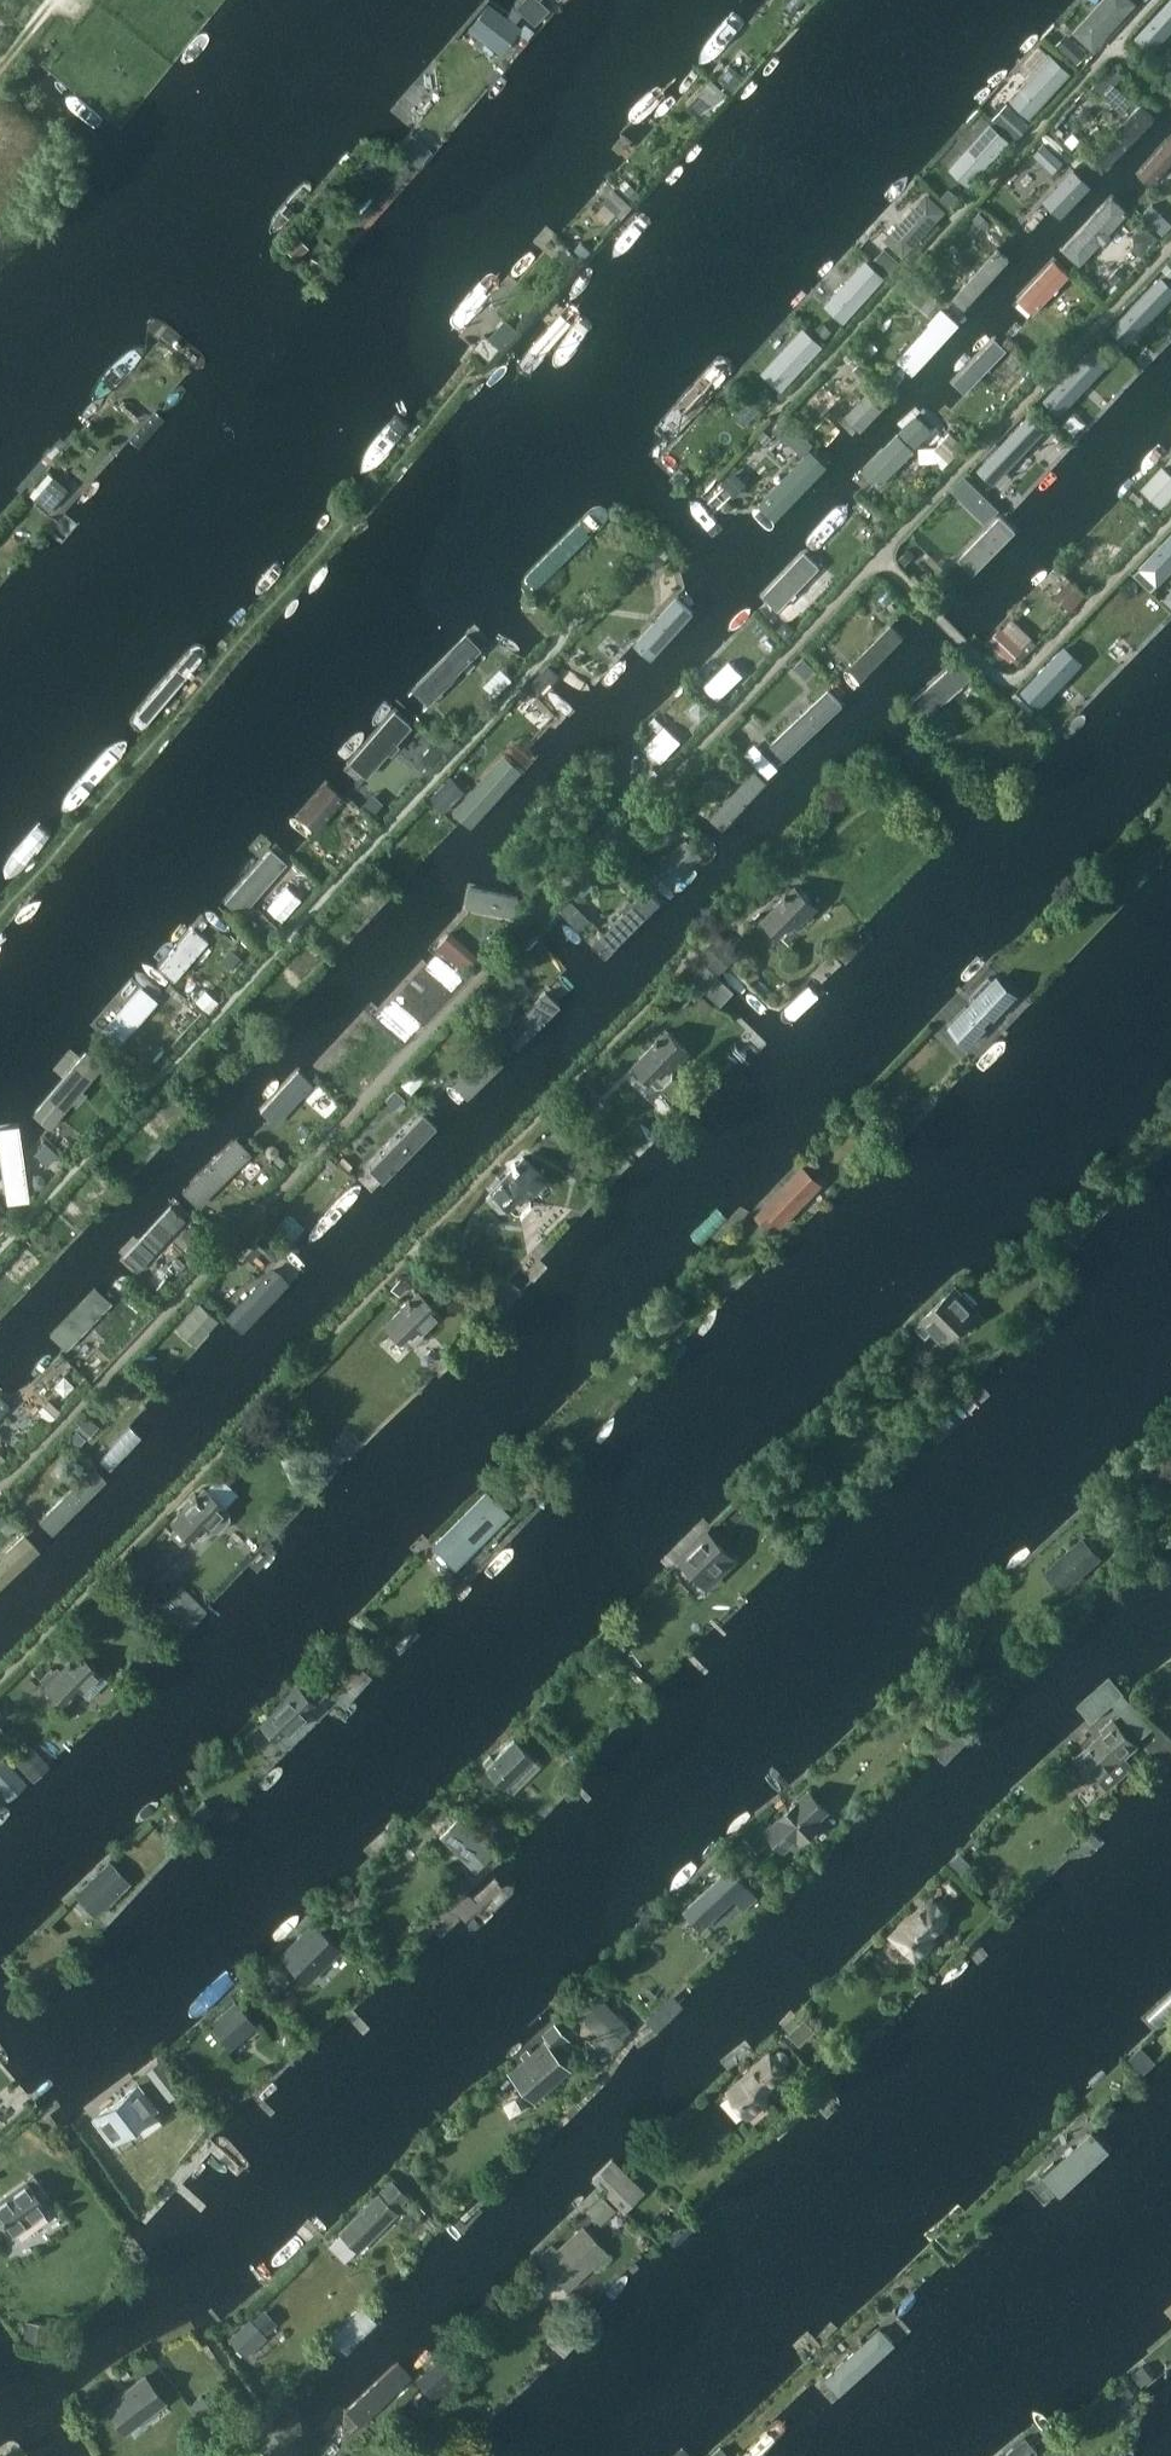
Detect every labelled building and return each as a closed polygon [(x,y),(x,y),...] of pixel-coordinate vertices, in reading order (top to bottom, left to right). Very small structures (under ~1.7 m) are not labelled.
[(519,10),(534,24),(549,9),(540,0),(528,0),(519,10)] [(786,4),(795,12),(805,0),(790,0),(786,4)] [(1085,54),(1133,5),(1128,0),(1096,0),(1064,32),(1085,54)] [(484,24),(478,33),(502,51),(519,28),(495,10),(493,12),(487,8),(478,19),(484,24)] [(1002,105),(1025,125),(1068,75),(1045,56),(1002,105)] [(731,64),(719,79),(731,89),(743,75),(731,64)] [(712,78),(699,92),(719,109),(731,96),(712,78)] [(1107,183),(1170,114),(1170,112),(1149,91),(1083,161),(1107,183)] [(979,121),(951,154),(977,176),(1005,142),(979,121)] [(411,133),(397,150),(417,166),(431,150),(411,133)] [(1110,200),(1125,214),(1170,166),(1170,136),(1110,200)] [(402,159),(395,166),(403,174),(410,167),(402,159)] [(1083,161),(1015,232),(1039,254),(1107,183),(1083,161)] [(630,184),(623,191),(635,201),(641,194),(630,184)] [(949,211),(925,188),(887,227),(910,250),(949,211)] [(614,189),(602,201),(621,219),(632,206),(614,189)] [(1125,214),(1110,200),(1059,251),(1076,267),(1125,214)] [(1015,232),(950,302),(975,324),(1039,254),(1015,232)] [(291,238),(283,246),(296,259),(304,251),(291,238)] [(581,241),(574,249),(584,258),(591,250),(581,241)] [(566,246),(557,255),(569,266),(578,256),(566,246)] [(308,258),(304,267),(315,272),(318,263),(308,258)] [(879,281),(856,262),(814,307),(833,328),(879,281)] [(1048,264),(1011,306),(1028,321),(1065,279),(1048,264)] [(1159,283),(1139,306),(1163,328),(1170,320),(1170,294),(1159,283)] [(950,302),(878,377),(904,400),(975,324),(950,302)] [(796,326),(750,372),(773,394),(818,348),(796,326)] [(484,334),(474,346),(489,360),(500,348),(484,334)] [(1004,356),(990,342),(948,382),(962,397),(1004,356)] [(1061,422),(1084,396),(1067,381),(1044,407),(1061,422)] [(873,428),(852,405),(812,443),(833,466),(873,428)] [(884,446),(846,480),(867,502),(903,466),(884,446)] [(800,448),(747,503),(772,527),(825,472),(800,448)] [(996,490),(1020,466),(1004,448),(980,472),(996,490)] [(1170,492),(1170,481),(1161,471),(1143,490),(1158,505),(1170,492)] [(48,473),(30,494),(49,510),(68,489),(48,473)] [(605,521),(593,509),(520,582),(532,594),(605,521)] [(955,561),(976,580),(1016,534),(995,515),(955,561)] [(757,599),(773,614),(819,568),(804,552),(757,599)] [(1101,573),(1083,554),(1062,574),(1080,593),(1101,573)] [(690,615),(671,599),(629,649),(648,665),(690,615)] [(885,628),(830,689),(848,705),(903,645),(885,628)] [(1006,660),(1020,644),(1004,630),(990,646),(1006,660)] [(419,708),(474,648),(458,634),(403,693),(419,708)] [(918,699),(934,715),(968,682),(952,666),(918,699)] [(691,685),(676,671),(640,709),(655,723),(691,685)] [(848,705),(830,689),(765,754),(783,772),(848,705)] [(510,748),(530,768),(572,726),(552,706),(510,748)] [(354,789),(408,729),(389,713),(335,773),(354,789)] [(446,811),(469,833),(522,777),(499,756),(446,811)] [(754,770),(693,837),(709,852),(771,785),(754,770)] [(299,824),(312,834),(339,804),(326,793),(299,824)] [(445,841),(425,822),(394,854),(414,873),(445,841)] [(709,852),(693,837),(649,876),(669,894),(709,852)] [(217,903),(237,921),(285,867),(266,850),(217,903)] [(586,948),(601,962),(661,900),(646,886),(586,948)] [(799,924),(816,907),(795,887),(764,919),(780,934),(794,920),(799,924)] [(466,893),(463,916),(514,920),(516,898),(466,893)] [(150,974),(165,987),(203,942),(188,930),(150,974)] [(719,932),(698,955),(718,974),(740,952),(719,932)] [(280,971),(300,987),(318,965),(298,949),(280,971)] [(380,982),(391,993),(421,963),(410,952),(380,982)] [(994,1020),(1019,995),(997,974),(991,980),(989,977),(969,997),(972,999),(947,1025),(969,1046),(988,1027),(984,1024),(991,1017),(994,1020)] [(491,1049),(508,1066),(566,1003),(550,988),(491,1049)] [(138,992),(99,1031),(111,1044),(151,1005),(138,992)] [(353,1025),(314,1066),(327,1078),(366,1036),(353,1025)] [(688,1051),(667,1031),(636,1064),(652,1079),(659,1085),(664,1085),(673,1075),(673,1070),(671,1069),(688,1051)] [(491,1049),(426,1114),(443,1133),(508,1066),(491,1049)] [(100,1073),(82,1056),(25,1117),(43,1134),(100,1073)] [(243,1129),(259,1143),(310,1087),(294,1073),(243,1129)] [(592,1095),(579,1108),(595,1124),(608,1111),(592,1095)] [(146,1119),(159,1131),(175,1113),(163,1102),(146,1119)] [(857,1104),(851,1113),(862,1122),(869,1113),(857,1104)] [(443,1133),(426,1114),(363,1173),(380,1192),(443,1133)] [(243,1129),(174,1202),(188,1218),(259,1143),(243,1129)] [(7,1140),(0,1147),(0,1185),(26,1159),(7,1140)] [(268,1213),(299,1243),(362,1179),(332,1148),(268,1213)] [(492,1190),(485,1198),(498,1210),(504,1210),(508,1206),(513,1211),(519,1211),(529,1200),(529,1194),(544,1178),(523,1158),(492,1190)] [(804,1166),(757,1216),(770,1228),(775,1223),(782,1230),(824,1184),(804,1166)] [(174,1202),(107,1272),(126,1287),(188,1218),(174,1202)] [(206,1291),(249,1333),(317,1262),(273,1220),(206,1291)] [(451,1243),(446,1248),(446,1256),(452,1260),(458,1260),(463,1256),(463,1249),(458,1244),(451,1243)] [(464,1262),(457,1269),(466,1280),(474,1273),(464,1262)] [(126,1287),(107,1272),(50,1329),(67,1351),(126,1287)] [(401,1275),(391,1287),(399,1294),(410,1283),(401,1275)] [(917,1326),(916,1327),(926,1337),(931,1332),(943,1344),(980,1309),(978,1307),(955,1284),(919,1319),(921,1322),(917,1326)] [(139,1362),(182,1404),(250,1334),(206,1291),(139,1362)] [(417,1291),(386,1324),(408,1346),(413,1346),(423,1336),(422,1331),(421,1330),(438,1312),(417,1291)] [(63,1427),(101,1462),(165,1388),(132,1355),(63,1427)] [(51,1414),(3,1369),(0,1372),(0,1468),(51,1414)] [(45,1546),(45,1547),(113,1475),(70,1435),(2,1504),(45,1546)] [(562,1437),(554,1445),(565,1456),(574,1447),(562,1437)] [(523,1453),(514,1463),(522,1471),(532,1461),(523,1453)] [(177,1525),(169,1532),(181,1544),(189,1536),(189,1537),(199,1546),(213,1531),(212,1530),(219,1531),(229,1520),(229,1513),(225,1509),(204,1489),(173,1521),(177,1525)] [(480,1500),(435,1545),(454,1565),(475,1544),(470,1539),(494,1514),(480,1500)] [(45,1546),(1,1504),(0,1505),(0,1588),(45,1546)] [(1116,1521),(1106,1530),(1117,1542),(1127,1533),(1116,1521)] [(709,1527),(680,1555),(711,1585),(739,1558),(709,1527)] [(1061,1587),(1098,1554),(1081,1536),(1045,1569),(1061,1587)] [(153,1575),(134,1556),(117,1574),(136,1592),(153,1575)] [(160,1607),(187,1633),(208,1610),(181,1585),(160,1607)] [(614,1630),(603,1641),(613,1652),(624,1641),(614,1630)] [(381,1635),(371,1646),(380,1654),(390,1643),(381,1635)] [(51,1666),(39,1677),(47,1685),(63,1700),(68,1705),(82,1690),(89,1697),(106,1679),(100,1673),(79,1652),(69,1644),(58,1655),(68,1664),(62,1670),(57,1665),(54,1668),(51,1666)] [(259,1724),(276,1741),(316,1703),(299,1685),(259,1724)] [(1134,1704),(1123,1714),(1143,1736),(1154,1726),(1134,1704)] [(1107,1729),(1079,1755),(1082,1758),(1098,1776),(1103,1781),(1110,1789),(1137,1763),(1130,1756),(1144,1743),(1117,1714),(1104,1726),(1107,1729)] [(1146,1745),(1159,1759),(1170,1749),(1170,1747),(1159,1734),(1146,1745)] [(504,1786),(532,1758),(514,1740),(486,1768),(504,1786)] [(791,1846),(829,1813),(812,1794),(775,1827),(791,1846)] [(190,1814),(200,1824),(214,1811),(204,1800),(190,1814)] [(496,1853),(460,1819),(443,1836),(479,1871),(496,1853)] [(177,1821),(168,1831),(179,1842),(188,1833),(177,1821)] [(741,1841),(737,1844),(757,1868),(762,1864),(741,1841)] [(960,1853),(949,1865),(961,1876),(972,1864),(960,1853)] [(109,1901),(129,1882),(110,1863),(77,1894),(92,1910),(106,1897),(109,1901)] [(729,1869),(687,1907),(704,1926),(735,1898),(746,1909),(757,1897),(729,1869)] [(951,1874),(943,1883),(954,1895),(964,1886),(951,1874)] [(929,1933),(941,1921),(942,1919),(943,1918),(944,1916),(944,1915),(944,1914),(944,1912),(944,1911),(943,1909),(943,1908),(942,1907),(940,1905),(938,1904),(935,1903),(932,1903),(931,1903),(930,1904),(928,1904),(927,1905),(910,1922),(909,1920),(894,1934),(917,1957),(935,1939),(929,1933)] [(308,1981),(342,1948),(314,1921),(281,1953),(308,1981)] [(267,1968),(259,1976),(279,1995),(287,1988),(267,1968)] [(255,1979),(243,1989),(252,1999),(264,1989),(255,1979)] [(596,1991),(576,2010),(597,2032),(587,2041),(602,2057),(631,2028),(596,1991)] [(230,2048),(256,2025),(235,2001),(210,2024),(230,2048)] [(795,2016),(785,2026),(790,2031),(789,2032),(800,2044),(815,2029),(804,2018),(800,2022),(795,2016)] [(553,2023),(542,2033),(555,2048),(567,2037),(553,2023)] [(511,2072),(538,2102),(574,2069),(546,2039),(511,2072)] [(1141,2046),(1130,2057),(1144,2072),(1156,2061),(1141,2046)] [(779,2068),(786,2062),(787,2061),(788,2060),(788,2059),(788,2058),(788,2056),(788,2055),(788,2054),(787,2053),(786,2052),(785,2051),(784,2051),(782,2050),(781,2051),(780,2051),(779,2051),(778,2052),(773,2056),(771,2053),(728,2091),(749,2114),(766,2100),(761,2093),(780,2076),(779,2075),(779,2068)] [(156,2084),(170,2100),(182,2089),(169,2073),(156,2084)] [(96,2116),(116,2142),(162,2106),(142,2081),(96,2116)] [(1023,2186),(1045,2210),(1114,2145),(1092,2121),(1023,2186)] [(612,2158),(592,2179),(624,2210),(633,2201),(615,2182),(626,2172),(612,2158)] [(381,2191),(397,2208),(409,2196),(392,2179),(381,2191)] [(24,2181),(0,2199),(0,2215),(13,2232),(45,2209),(24,2181)] [(357,2251),(397,2211),(379,2192),(338,2232),(357,2251)] [(602,2197),(589,2210),(603,2224),(616,2211),(602,2197)] [(566,2283),(602,2249),(585,2230),(548,2265),(566,2283)] [(249,2320),(229,2338),(245,2355),(264,2337),(249,2320)] [(814,2391),(832,2408),(895,2340),(877,2323),(814,2391)] [(432,2359),(416,2375),(440,2399),(456,2384),(432,2359)] [(340,2416),(359,2435),(413,2384),(394,2365),(340,2416)] [(1133,2375),(1143,2386),(1151,2379),(1141,2368),(1133,2375)] [(143,2418),(167,2398),(163,2392),(164,2391),(147,2371),(111,2401),(130,2424),(141,2416),(143,2418)] [(1135,2393),(1125,2382),(1118,2389),(1128,2400),(1135,2393)] [(202,2396),(191,2403),(206,2422),(217,2414),(202,2396)] [(998,2455),(1025,2455),(1038,2443),(1026,2430),(998,2455)] [(724,2446),(714,2455),(734,2455),(724,2446)]
